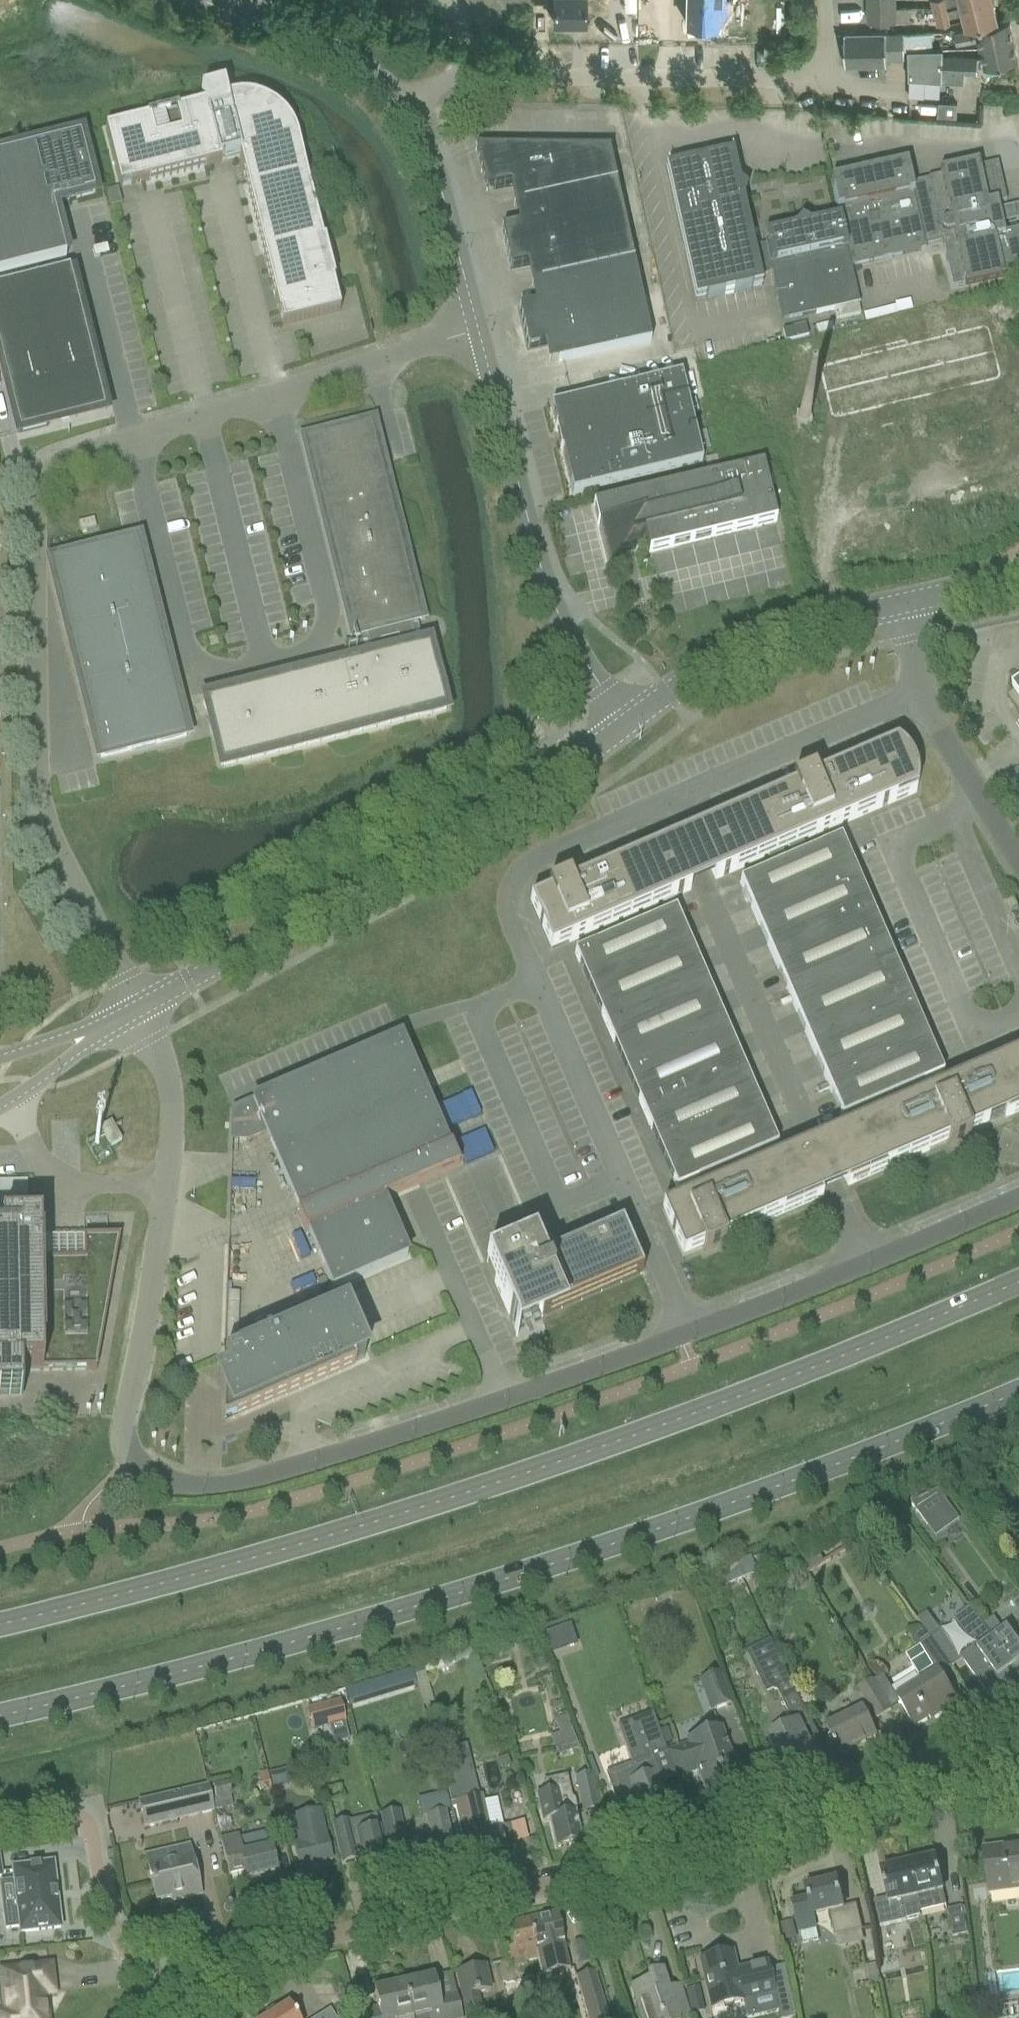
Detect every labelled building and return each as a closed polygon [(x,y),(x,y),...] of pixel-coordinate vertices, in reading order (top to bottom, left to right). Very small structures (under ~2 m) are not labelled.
[(484,27),(534,2),(533,0),(470,0),(484,27)] [(553,19),(586,20),(586,0),(554,0),(553,19)] [(687,20),(720,21),(720,9),(725,9),(725,4),(726,4),(726,0),(687,0),(687,20)] [(936,9),(971,0),(934,0),(936,9)] [(994,0),(971,0),(936,9),(939,22),(965,16),(968,26),(998,18),(994,0)] [(896,19),(896,5),(870,5),(870,19),(896,19)] [(980,38),(982,45),(1016,39),(1012,20),(955,32),(957,43),(980,38)] [(888,30),(846,31),(846,63),(888,62),(888,58),(888,30)] [(905,30),(888,30),(888,58),(906,57),(905,30)] [(910,48),(910,71),(911,77),(943,79),(943,80),(966,81),(966,72),(979,72),(979,66),(1002,61),(1002,63),(1005,63),(1004,61),(1018,58),(1018,53),(1016,39),(982,45),(984,55),(979,56),(944,53),(944,48),(910,48)] [(339,312),(307,184),(297,143),(295,135),(291,129),(287,122),(282,116),(277,111),(271,107),(264,103),(257,101),(249,99),(241,98),(234,99),(226,100),(223,87),(200,93),(203,106),(104,131),(119,189),(121,189),(120,187),(130,185),(130,186),(219,164),(219,162),(238,158),(278,316),(280,315),(282,325),(280,325),(281,327),(339,312)] [(940,101),(940,114),(958,115),(959,102),(940,101)] [(0,157),(0,275),(66,259),(52,205),(66,201),(66,199),(91,192),(88,181),(91,180),(80,137),(0,157)] [(522,205),(615,185),(608,153),(610,153),(610,152),(474,150),(485,192),(518,185),(522,205)] [(694,302),(762,287),(732,154),(665,169),(694,302)] [(977,169),(976,165),(938,173),(939,177),(927,179),(928,181),(935,217),(941,242),(951,288),(1018,274),(1018,233),(1003,237),(1000,224),(1015,220),(1013,210),(997,214),(995,205),(1005,203),(996,164),(977,169)] [(935,217),(928,181),(910,185),(906,165),(836,180),(829,182),(835,212),(837,212),(838,219),(839,219),(850,267),(851,267),(925,251),(924,246),(941,242),(935,217)] [(539,284),(632,264),(615,185),(522,205),(527,224),(501,230),(510,270),(536,265),(539,284)] [(838,219),(762,236),(766,255),(780,322),(859,305),(851,267),(850,267),(839,219),(838,219)] [(539,284),(543,304),(518,309),(527,349),(552,344),(557,363),(649,343),(632,264),(539,284)] [(18,434),(48,427),(46,419),(58,416),(59,421),(69,418),(67,414),(88,409),(83,389),(97,385),(69,271),(0,289),(0,360),(18,434)] [(1010,302),(1014,311),(1018,309),(1018,298),(1010,302)] [(666,353),(667,367),(694,366),(694,352),(666,353)] [(571,495),(703,463),(681,375),(550,407),(571,495)] [(808,414),(794,416),(798,430),(811,427),(808,414)] [(415,621),(420,620),(370,422),(305,439),(354,636),(359,635),(361,643),(355,643),(355,655),(363,653),(365,661),(204,701),(215,744),(220,767),(446,711),(429,645),(422,647),(415,621)] [(648,553),(776,522),(763,465),(592,506),(608,573),(620,554),(634,550),(644,535),(648,553)] [(100,759),(185,737),(136,540),(50,561),(100,759)] [(539,668),(537,658),(526,661),(529,671),(539,668)] [(1008,697),(1018,714),(1018,689),(1008,697)] [(690,891),(688,888),(701,883),(713,877),(714,880),(915,793),(916,787),(916,781),(915,775),(913,769),(911,764),(908,758),(904,753),(900,749),(895,746),(853,764),(854,767),(835,774),(834,772),(814,781),(812,776),(791,785),(793,790),(694,832),(695,835),(682,841),(670,846),(669,843),(570,886),(568,882),(547,891),(549,895),(529,904),(549,952),(569,943),(690,891)] [(739,883),(790,1001),(841,1119),(942,1075),(840,839),(739,883)] [(777,1147),(692,950),(675,910),(574,954),(676,1191),(777,1147)] [(448,1148),(400,1038),(232,1111),(231,1141),(246,1142),(265,1134),(299,1213),(296,1214),(305,1234),(307,1232),(332,1289),(407,1257),(382,1200),(459,1167),(450,1147),(448,1148)] [(817,1199),(822,1197),(821,1194),(835,1188),(846,1183),(847,1186),(946,1143),(948,1148),(969,1139),(967,1134),(987,1126),(986,1123),(1004,1115),(1006,1118),(1018,1112),(1018,1055),(826,1139),(827,1141),(826,1142),(816,1146),(803,1152),(801,1149),(661,1210),(682,1258),(702,1249),(704,1254),(725,1245),(723,1240),(817,1199)] [(110,1148),(120,1142),(110,1124),(100,1130),(110,1148)] [(0,1181),(0,1213),(31,1212),(30,1180),(0,1181)] [(120,1237),(82,1238),(83,1260),(40,1261),(40,1224),(1,1225),(1,1239),(0,1239),(0,1395),(20,1395),(20,1372),(96,1370),(120,1237)] [(301,1225),(280,1230),(286,1256),(308,1251),(301,1225)] [(620,1227),(601,1236),(541,1262),(532,1242),(485,1263),(493,1282),(494,1282),(511,1323),(521,1319),(523,1323),(531,1319),(529,1316),(538,1312),(540,1319),(641,1275),(620,1227)] [(320,1288),(327,1285),(324,1277),(317,1280),(320,1288)] [(354,1368),(352,1364),(364,1359),(357,1343),(359,1342),(344,1308),(224,1360),(223,1361),(223,1378),(216,1381),(222,1394),(221,1425),(222,1425),(354,1368)] [(929,1528),(953,1511),(938,1489),(909,1501),(929,1528)] [(749,1561),(732,1568),(738,1582),(755,1575),(749,1561)] [(738,1582),(732,1568),(715,1574),(721,1588),(738,1582)] [(1010,1604),(1018,1617),(1018,1598),(1010,1604)] [(970,1610),(955,1621),(967,1637),(976,1650),(963,1660),(972,1674),(988,1696),(1003,1685),(998,1679),(1013,1668),(992,1639),(982,1626),(978,1620),(970,1610)] [(993,1619),(982,1626),(992,1639),(1002,1631),(993,1619)] [(575,1640),(570,1625),(543,1634),(548,1649),(575,1640)] [(958,1703),(940,1675),(938,1672),(947,1666),(930,1638),(925,1629),(912,1637),(917,1646),(904,1655),(924,1686),(900,1701),(900,1702),(911,1719),(908,1721),(912,1726),(915,1725),(916,1727),(918,1725),(919,1728),(928,1723),(926,1720),(930,1717),(932,1720),(958,1703)] [(992,1639),(1013,1668),(1017,1674),(1016,1674),(1018,1679),(1018,1639),(1015,1642),(1006,1629),(1002,1631),(992,1639)] [(960,1658),(942,1631),(941,1631),(930,1638),(947,1666),(950,1664),(960,1658)] [(771,1640),(746,1652),(767,1694),(773,1690),(778,1692),(789,1714),(792,1720),(782,1725),(785,1731),(768,1740),(775,1753),(779,1751),(790,1774),(817,1760),(812,1750),(801,1728),(811,1722),(808,1716),(794,1688),(771,1640)] [(434,1705),(423,1668),(411,1672),(416,1687),(422,1708),(434,1705)] [(416,1687),(411,1672),(395,1676),(400,1691),(416,1687)] [(700,1681),(711,1711),(730,1704),(719,1674),(700,1681)] [(891,1689),(883,1676),(874,1681),(875,1683),(887,1702),(894,1698),(889,1691),(891,1689)] [(878,1721),(893,1712),(887,1702),(875,1683),(860,1692),(871,1710),(829,1730),(836,1746),(835,1748),(837,1751),(839,1750),(841,1756),(867,1743),(876,1739),(877,1738),(870,1724),(877,1720),(878,1721)] [(359,1687),(344,1692),(348,1707),(364,1702),(359,1687)] [(339,1703),(307,1710),(312,1730),(344,1722),(339,1703)] [(631,1764),(605,1774),(615,1801),(621,1819),(640,1813),(644,1822),(666,1814),(659,1795),(658,1793),(664,1791),(652,1757),(665,1752),(658,1733),(651,1713),(616,1727),(631,1764)] [(559,1734),(549,1738),(554,1750),(576,1742),(568,1721),(556,1726),(559,1734)] [(699,1771),(709,1798),(740,1787),(732,1764),(735,1759),(732,1752),(727,1749),(719,1730),(688,1741),(689,1745),(666,1753),(676,1779),(699,1771)] [(486,1832),(479,1798),(468,1801),(454,1748),(435,1753),(449,1809),(457,1807),(464,1838),(465,1843),(471,1868),(506,1861),(504,1851),(515,1848),(514,1843),(510,1827),(486,1832)] [(268,1774),(268,1776),(271,1789),(290,1786),(287,1771),(268,1774)] [(271,1789),(268,1776),(259,1777),(262,1791),(271,1789)] [(591,1777),(578,1779),(584,1813),(597,1811),(591,1777)] [(227,1783),(213,1786),(216,1799),(230,1796),(227,1783)] [(144,1828),(214,1812),(208,1787),(138,1803),(144,1828)] [(554,1792),(535,1797),(541,1822),(550,1820),(557,1849),(582,1843),(575,1814),(576,1810),(575,1802),(572,1799),(570,1789),(566,1788),(557,1790),(554,1792)] [(326,1836),(320,1810),(294,1816),(300,1842),(294,1844),(300,1869),(333,1861),(327,1836),(326,1836)] [(390,1854),(408,1850),(399,1811),(382,1815),(390,1854)] [(444,1814),(430,1818),(425,1819),(431,1846),(417,1849),(424,1879),(457,1871),(444,1814)] [(388,1860),(380,1828),(354,1834),(351,1820),(332,1825),(342,1864),(363,1859),(370,1891),(394,1886),(388,1860)] [(243,1855),(238,1834),(220,1839),(229,1876),(245,1873),(246,1880),(263,1876),(265,1879),(274,1877),(274,1874),(277,1873),(271,1849),(243,1855)] [(200,1896),(188,1844),(145,1855),(156,1902),(170,1899),(171,1903),(200,1896)] [(989,1893),(1018,1889),(1018,1848),(1002,1850),(1002,1848),(984,1851),(989,1893)] [(935,1860),(908,1866),(916,1898),(919,1913),(946,1907),(942,1892),(943,1892),(935,1860)] [(21,1927),(22,1933),(61,1928),(53,1864),(14,1868),(19,1908),(4,1910),(7,1929),(21,1927)] [(916,1898),(908,1866),(881,1872),(887,1899),(874,1902),(879,1928),(920,1918),(919,1913),(916,1898)] [(816,1929),(813,1917),(829,1913),(835,1937),(862,1931),(856,1905),(843,1908),(837,1882),(805,1890),(808,1902),(793,1906),(799,1933),(816,1929)] [(946,1911),(952,1938),(967,1934),(961,1907),(946,1911)] [(557,1913),(529,1920),(538,1958),(537,1959),(541,1977),(570,1970),(557,1913)] [(538,1958),(529,1920),(508,1925),(511,1939),(503,1941),(508,1964),(509,1970),(526,1966),(524,1960),(527,1960),(536,1958),(537,1959),(538,1958)] [(773,1994),(779,2017),(792,2017),(796,2017),(784,1967),(768,1971),(767,1965),(736,1972),(731,1954),(700,1961),(712,2010),(743,2003),(743,2002),(773,1994)] [(880,1983),(877,1964),(866,1967),(870,1985),(880,1983)] [(479,1995),(491,1992),(485,1966),(457,1972),(466,2012),(482,2009),(479,1995)] [(10,1972),(0,1973),(0,2000),(1,2011),(0,2011),(0,2017),(49,2017),(46,2015),(46,2010),(42,2010),(41,1993),(53,1992),(50,1968),(10,1972)] [(682,1991),(670,1995),(662,1971),(647,1976),(649,1981),(630,1987),(640,2017),(690,2017),(682,1991)] [(576,1978),(587,2017),(608,2017),(595,1973),(576,1978)] [(404,1985),(411,2017),(462,2017),(457,1995),(439,1999),(434,1978),(404,1985)] [(404,1985),(373,1992),(378,2014),(362,2017),(360,2009),(359,2009),(361,2017),(411,2017),(404,1985)] [(277,2012),(267,2017),(298,2017),(289,2004),(277,2012)]
